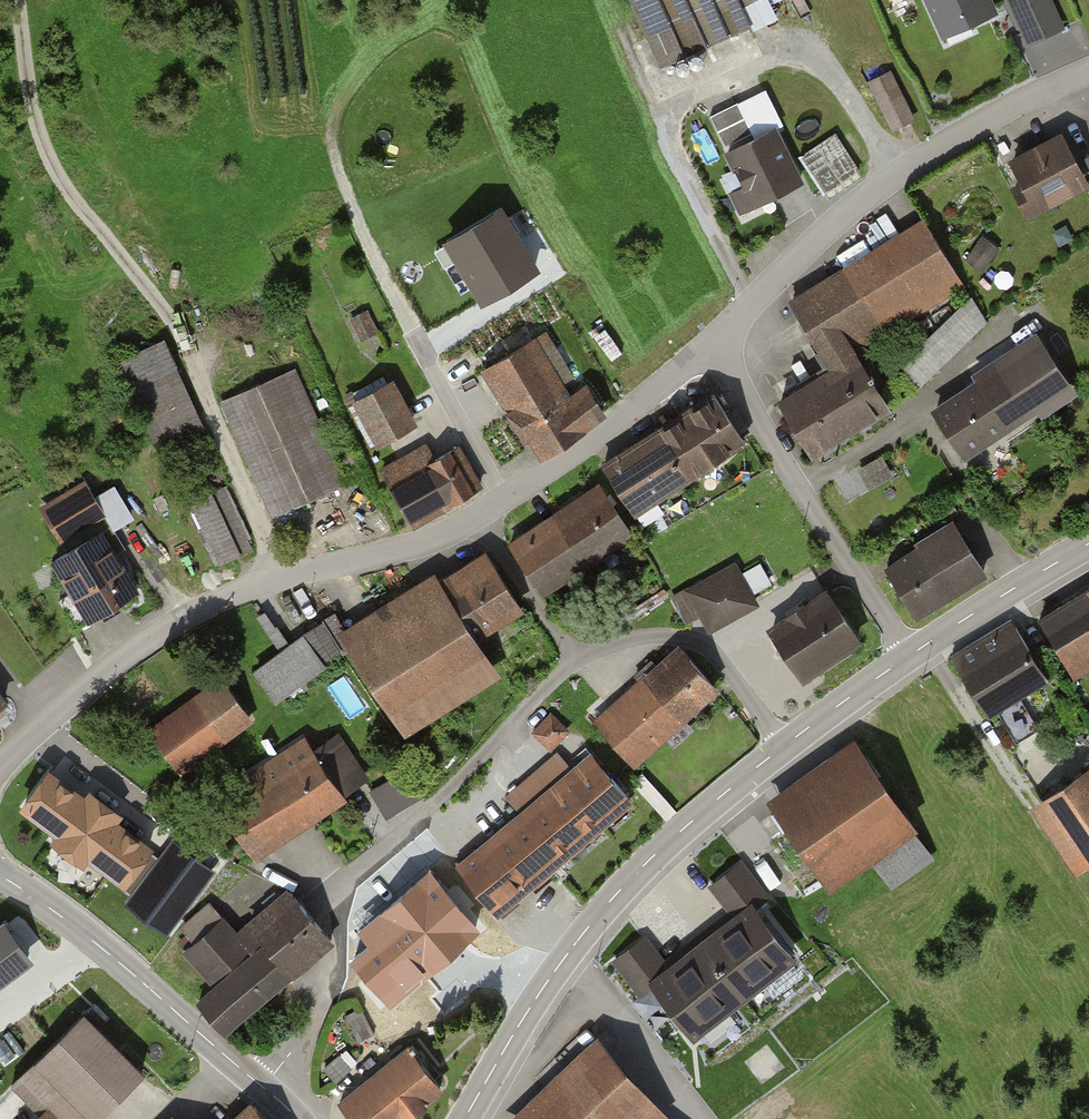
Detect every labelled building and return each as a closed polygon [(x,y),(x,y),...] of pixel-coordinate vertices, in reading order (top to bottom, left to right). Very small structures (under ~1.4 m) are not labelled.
[(661,70),(750,31),(739,5),(750,0),(630,0),(661,70)] [(947,42),(972,31),(969,23),(994,12),(988,0),(928,0),(947,42)] [(1048,0),(1010,0),(1029,42),(1060,28),(1048,0)] [(913,118),(890,73),(870,83),(893,128),(913,118)] [(752,133),(737,102),(710,115),(725,146),(752,133)] [(799,183),(772,130),(728,152),(755,205),(799,183)] [(858,170),(835,134),(799,157),(822,193),(858,170)] [(1080,173),(1060,136),(1014,161),(1034,198),(1080,173)] [(961,284),(925,223),(793,302),(834,370),(781,402),(811,452),(889,406),(877,385),(881,382),(859,345),(961,284)] [(986,322),(975,304),(908,369),(919,387),(986,322)] [(544,333),(475,371),(526,463),(600,422),(581,388),(564,397),(558,387),(571,380),(544,333)] [(198,428),(160,341),(115,361),(152,448),(198,428)] [(1066,386),(1036,342),(936,410),(965,454),(1066,386)] [(342,484),(293,372),(221,403),(269,515),(342,484)] [(411,425),(388,383),(345,406),(367,448),(411,425)] [(743,442),(714,396),(604,466),(639,520),(659,508),(653,499),(743,442)] [(440,454),(433,439),(374,468),(402,524),(476,487),(456,447),(440,454)] [(889,474),(880,458),(860,470),(870,485),(889,474)] [(251,546),(225,489),(192,503),(218,561),(251,546)] [(102,528),(80,490),(44,510),(68,552),(46,564),(80,624),(131,595),(96,532),(102,528)] [(625,530),(602,493),(510,549),(532,586),(625,530)] [(979,575),(950,528),(880,570),(909,617),(979,575)] [(520,606),(490,559),(354,646),(398,715),(477,665),(463,643),(520,606)] [(752,606),(732,569),(673,600),(685,622),(699,615),(707,630),(752,606)] [(1032,622),(1063,676),(1088,661),(1088,589),(1032,622)] [(853,641),(823,596),(764,635),(795,680),(853,641)] [(315,626),(248,674),(268,700),(334,652),(315,626)] [(1038,673),(1016,631),(951,664),(973,706),(1038,673)] [(712,684),(677,648),(594,726),(629,763),(712,684)] [(248,717),(221,681),(152,731),(179,767),(248,717)] [(263,764),(214,796),(251,853),(363,780),(335,738),(273,778),(263,764)] [(928,861),(845,741),(757,801),(821,892),(867,860),(887,889),(928,861)] [(621,802),(585,758),(565,774),(556,762),(511,799),(521,811),(453,866),(489,910),(621,802)] [(1032,805),(1072,867),(1088,856),(1088,769),(1032,805)] [(415,787),(406,772),(379,788),(388,803),(415,787)] [(87,801),(48,773),(24,806),(64,834),(58,841),(81,857),(85,852),(124,880),(120,887),(132,896),(127,903),(167,931),(211,870),(174,844),(163,859),(108,820),(114,813),(92,797),(87,801)] [(385,902),(347,922),(372,971),(471,919),(438,856),(378,887),(385,902)] [(730,916),(692,944),(735,1000),(801,950),(760,897),(767,891),(740,856),(705,883),(730,916)] [(323,940),(288,897),(234,940),(208,909),(180,931),(192,945),(182,953),(211,988),(195,1001),(215,1026),(323,940)] [(5,929),(0,932),(0,979),(27,959),(5,929)] [(645,933),(607,962),(632,994),(643,986),(684,1039),(735,1000),(692,944),(668,963),(645,933)] [(374,1033),(360,1007),(345,1015),(359,1041),(374,1033)] [(74,1016),(7,1086),(37,1114),(32,1118),(94,1118),(136,1074),(74,1016)] [(591,1039),(509,1118),(660,1118),(665,1114),(591,1039)] [(405,1047),(331,1104),(342,1118),(393,1118),(435,1086),(405,1047)] [(247,1100),(227,1118),(265,1118),(247,1100)]
